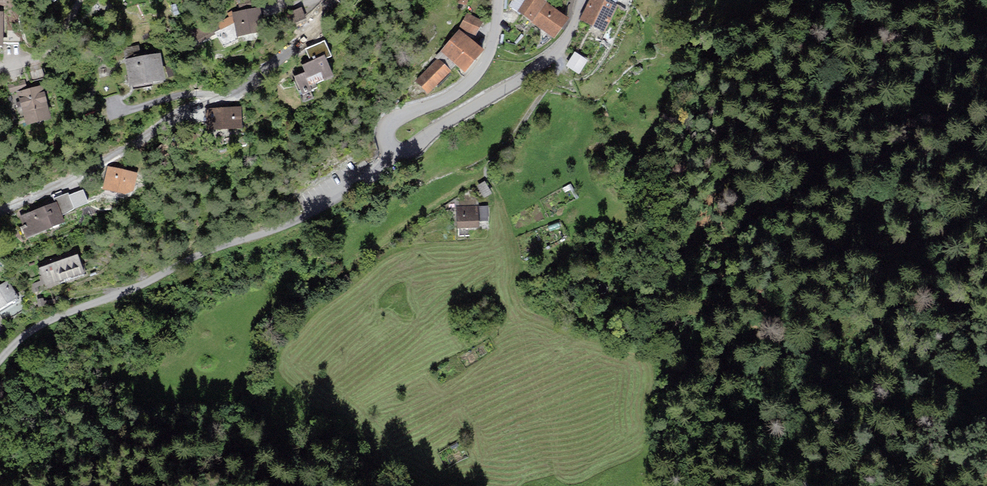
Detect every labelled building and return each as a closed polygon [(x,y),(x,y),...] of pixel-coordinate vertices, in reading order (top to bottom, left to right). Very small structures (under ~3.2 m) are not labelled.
[(239,8),(251,6),(250,0),(238,0),(239,8)] [(546,0),(512,0),(509,5),(532,20),(545,2),(547,1),(546,0)] [(619,4),(616,3),(610,0),(590,0),(579,19),(605,32),(619,4)] [(545,2),(532,20),(531,22),(554,37),(570,17),(545,2)] [(257,7),(232,12),(234,23),(237,36),(262,31),(257,7)] [(306,18),(301,7),(287,14),(292,24),(306,18)] [(214,32),(234,23),(232,12),(216,21),(215,19),(210,22),(209,20),(192,30),(199,42),(215,34),(214,32)] [(482,21),(467,13),(459,28),(476,35),(482,21)] [(20,22),(7,22),(7,43),(20,43),(20,22)] [(483,50),(460,28),(440,50),(456,64),(464,71),(483,50)] [(325,39),(304,48),(310,61),(301,64),(304,71),(292,77),(300,94),(317,87),(316,84),(334,76),(327,59),(333,56),(325,39)] [(139,45),(123,48),(130,86),(165,80),(160,52),(141,55),(139,45)] [(428,94),(451,70),(450,70),(456,64),(440,50),(433,57),(436,59),(414,81),(428,94)] [(588,60),(575,51),(565,66),(579,74),(588,60)] [(29,71),(32,81),(45,78),(43,68),(29,71)] [(25,79),(7,84),(10,92),(27,88),(25,79)] [(51,117),(42,84),(17,91),(26,124),(51,117)] [(241,107),(214,108),(215,129),(242,128),(241,107)] [(215,129),(214,108),(205,109),(206,129),(215,129)] [(356,165),(360,170),(368,164),(364,159),(356,165)] [(138,173),(108,166),(103,189),(126,194),(134,190),(138,173)] [(474,187),(442,207),(444,210),(456,210),(457,228),(480,227),(479,221),(488,221),(488,206),(479,206),(478,192),(474,192),(474,187)] [(84,189),(69,194),(75,209),(89,203),(84,189)] [(69,194),(68,192),(53,198),(55,202),(19,216),(26,238),(65,222),(62,216),(75,209),(69,194)] [(78,253),(39,268),(46,289),(86,274),(78,253)] [(0,285),(0,309),(19,297),(9,279),(0,285)] [(23,302),(1,315),(5,322),(27,309),(23,302)]
